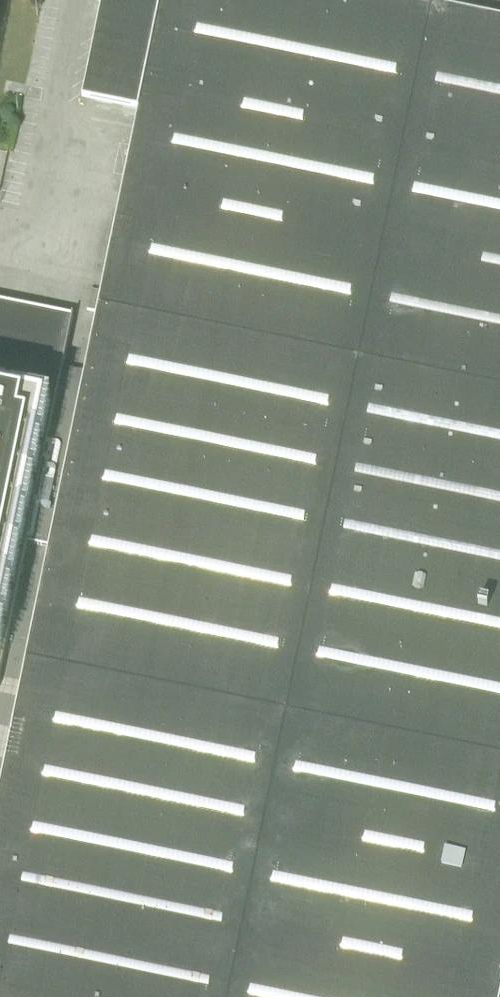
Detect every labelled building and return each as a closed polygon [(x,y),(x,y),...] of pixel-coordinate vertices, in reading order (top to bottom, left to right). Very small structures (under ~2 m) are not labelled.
[(26,543),(48,548),(47,554),(0,785),(0,996),(499,996),(499,994),(499,21),(397,0),(97,0),(97,1),(96,1),(96,2),(101,4),(106,6),(102,29),(103,30),(88,101),(138,111),(137,113),(84,374),(62,369),(72,317),(71,316),(70,319),(0,304),(0,673),(26,543)]
